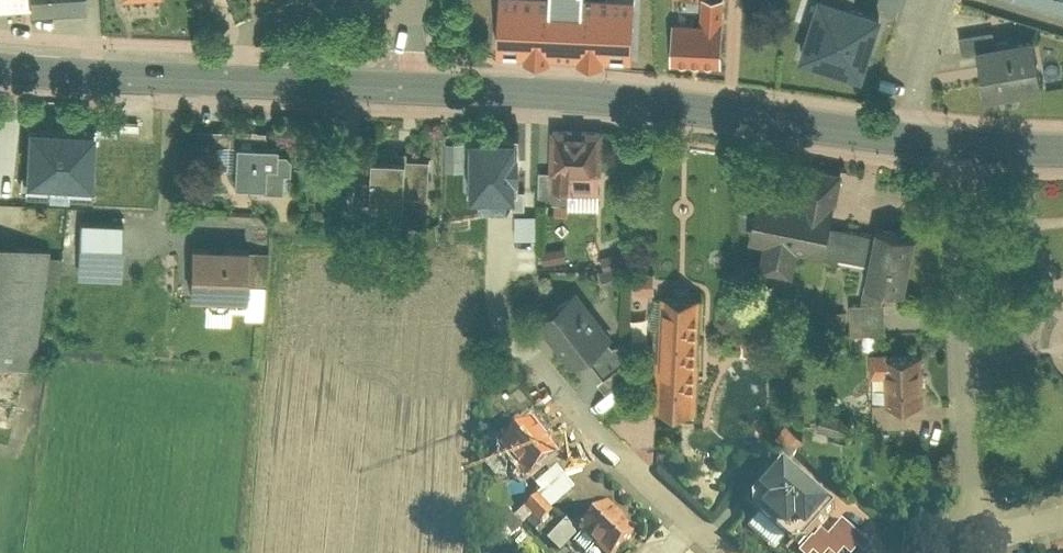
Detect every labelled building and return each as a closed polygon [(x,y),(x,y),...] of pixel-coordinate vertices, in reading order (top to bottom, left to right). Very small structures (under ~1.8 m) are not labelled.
[(500,47),(632,53),(634,0),(502,0),(500,47)] [(671,17),(669,62),(721,64),(725,0),(700,0),(699,18),(671,17)] [(861,71),(879,6),(858,0),(811,0),(796,52),(861,71)] [(960,47),(974,45),(973,40),(983,38),(982,28),(957,31),(960,47)] [(983,38),(973,40),(974,45),(981,94),(1038,86),(1030,32),(983,38)] [(265,127),(228,126),(196,125),(195,165),(231,166),(231,181),(260,181),(260,186),(281,187),(281,167),(288,167),(288,148),(273,148),(273,139),(264,139),(265,127)] [(601,171),(601,129),(550,129),(550,168),(539,168),(539,201),(568,201),(569,170),(601,171)] [(519,189),(520,132),(469,132),(469,188),(519,189)] [(353,152),(351,199),(402,202),(402,193),(428,194),(430,155),(406,154),(407,148),(368,146),(367,153),(353,152)] [(906,290),(918,233),(876,225),(874,232),(831,224),(841,173),(807,167),(802,194),(762,187),(754,226),(770,229),(763,267),(791,272),(796,247),(870,262),(866,282),(906,290)] [(77,217),(76,276),(120,277),(121,218),(77,217)] [(187,239),(185,291),(210,292),(243,293),(246,246),(245,241),(187,239)] [(34,360),(48,246),(0,240),(0,356),(34,360)] [(564,242),(540,244),(542,258),(565,256),(564,242)] [(268,247),(246,246),(243,293),(242,316),(263,317),(268,247)] [(654,271),(631,271),(631,291),(653,291),(654,271)] [(565,290),(535,315),(574,364),(588,353),(604,372),(625,355),(625,340),(610,339),(600,334),(565,290)] [(694,294),(660,293),(656,406),(690,407),(694,294)] [(921,350),(869,349),(868,371),(883,371),(882,400),(920,400),(921,350)] [(530,420),(498,445),(524,478),(556,453),(530,420)] [(803,437),(788,426),(777,441),(792,452),(803,437)] [(780,460),(744,499),(793,543),(829,503),(780,460)] [(572,490),(554,467),(530,485),(536,493),(513,511),(528,530),(548,514),(545,510),(572,490)] [(603,502),(575,529),(577,531),(598,552),(611,552),(632,534),(603,502)] [(575,529),(565,518),(543,538),(555,551),(577,531),(575,529)] [(799,552),(811,552),(812,552),(823,552),(826,550),(830,552),(838,552),(841,549),(845,552),(854,552),(855,551),(858,552),(866,552),(871,547),(839,520),(824,536),(818,531),(799,552)]
